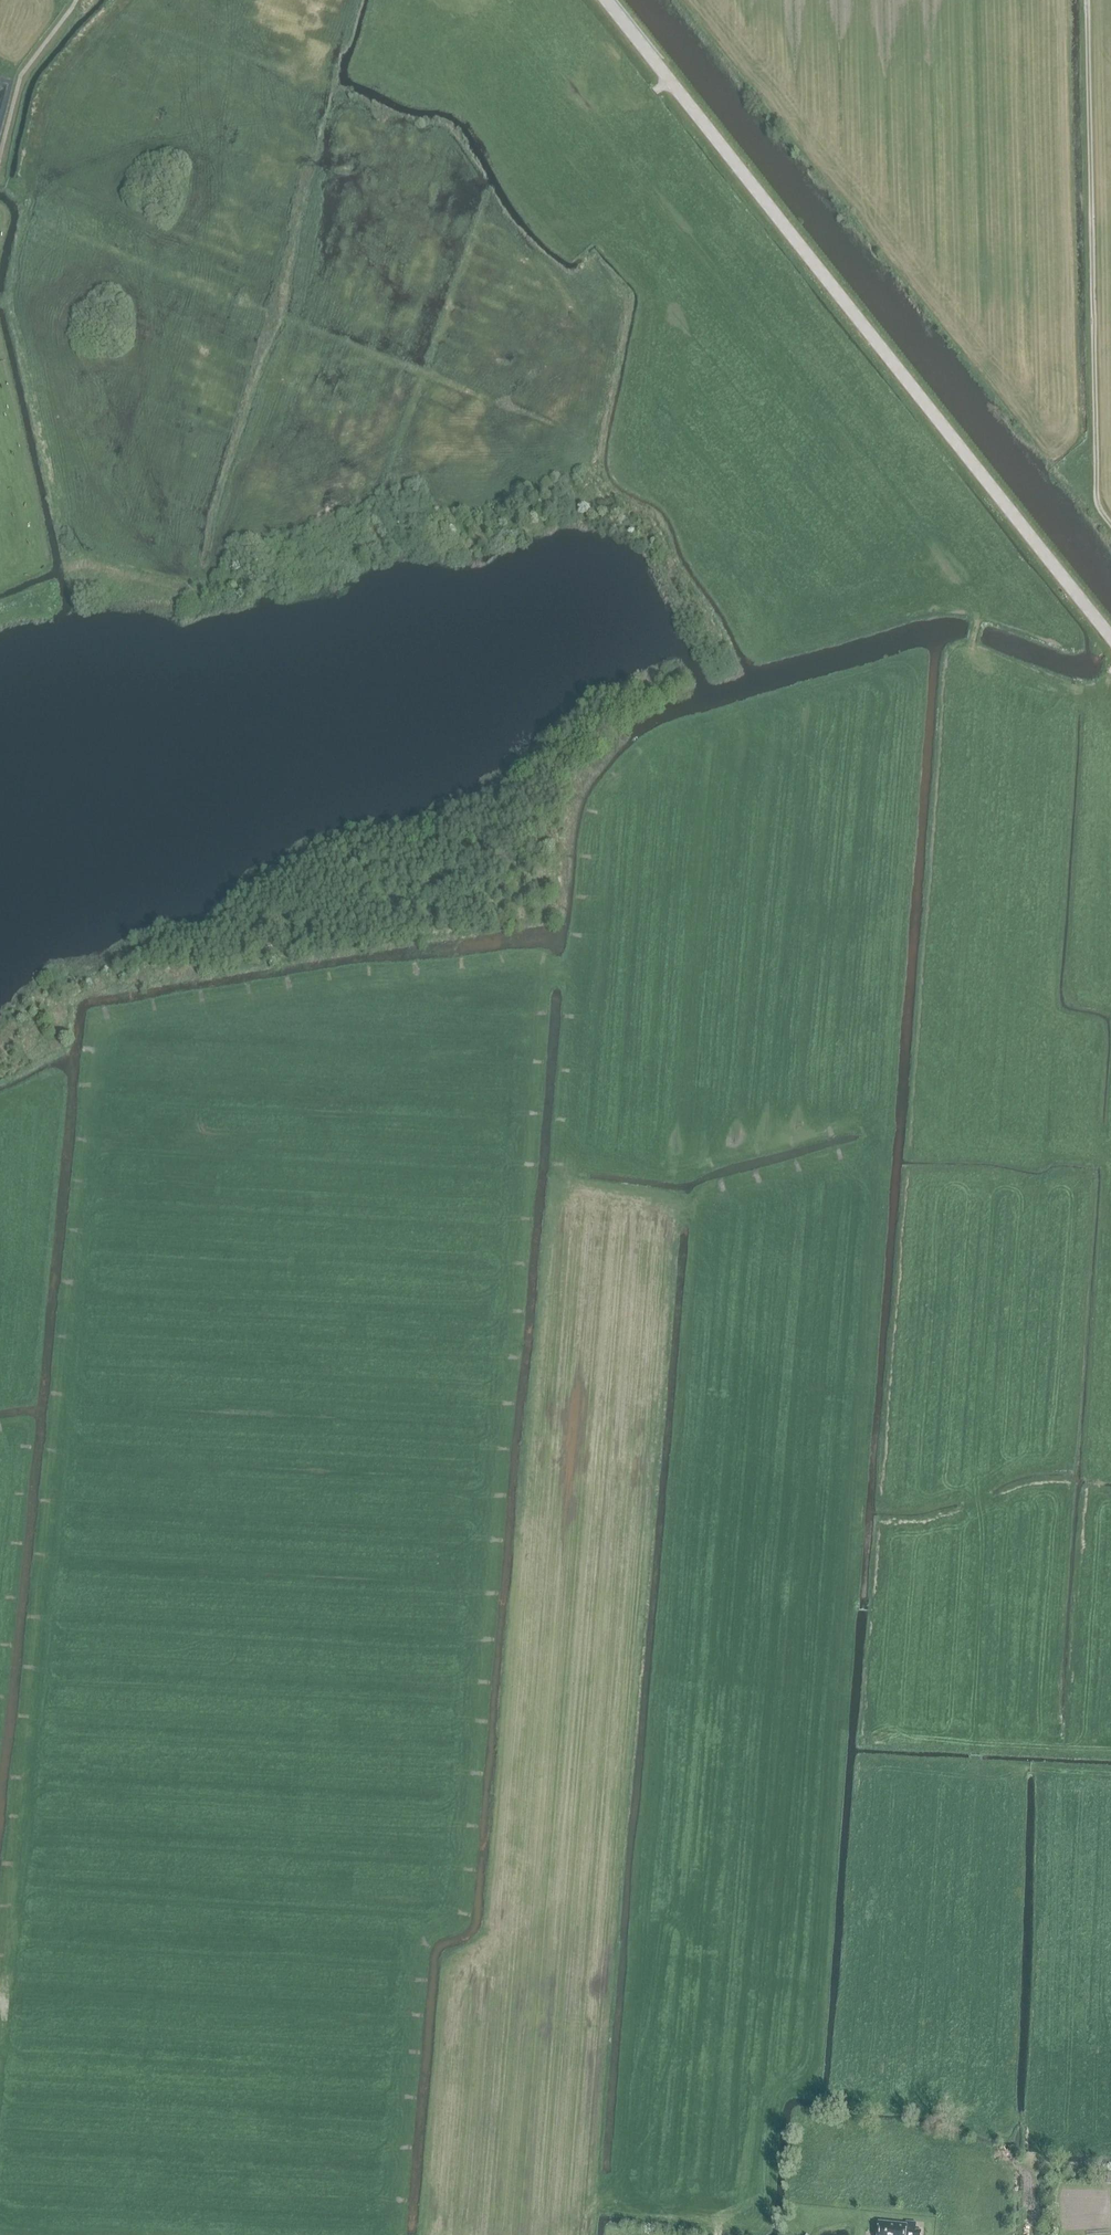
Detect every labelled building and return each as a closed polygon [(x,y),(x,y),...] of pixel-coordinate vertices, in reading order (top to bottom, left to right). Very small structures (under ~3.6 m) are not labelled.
[(919,2230),(913,2230),(914,2222),(904,2221),(904,2224),(877,2221),(876,2234),(919,2234),(919,2230)]
